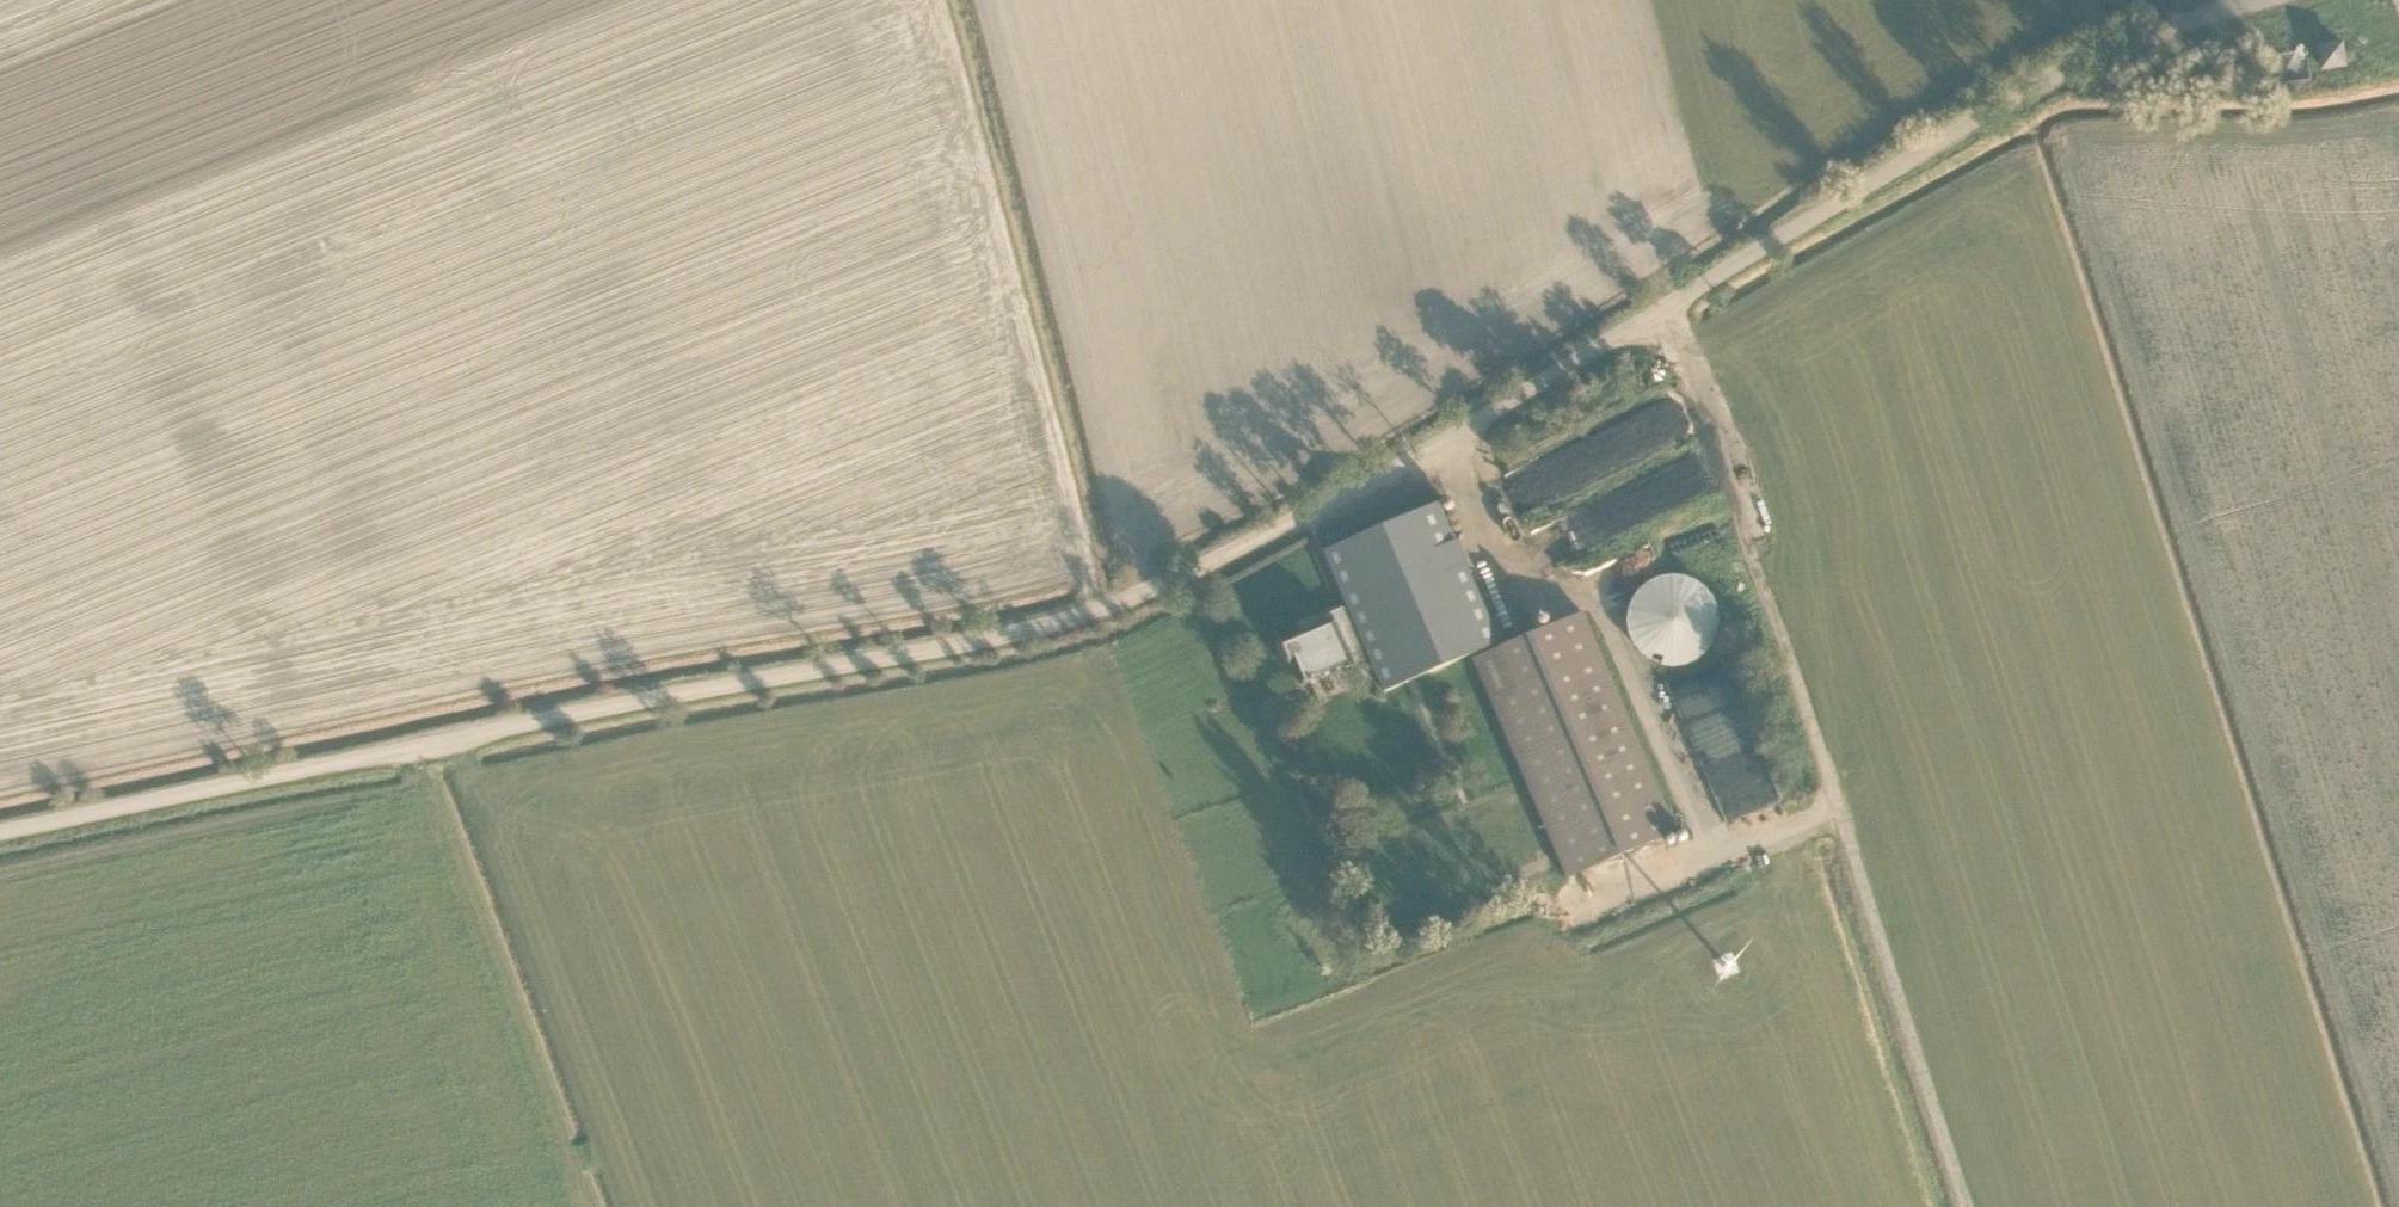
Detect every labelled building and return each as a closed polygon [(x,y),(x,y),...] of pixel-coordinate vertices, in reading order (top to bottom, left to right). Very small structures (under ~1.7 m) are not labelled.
[(2322,68),(2344,65),(2341,43),(2319,46),(2322,68)] [(1545,450),(1556,493),(1625,474),(1619,452),(1623,451),(1617,431),(1545,450)] [(1715,494),(1699,456),(1634,483),(1651,521),(1715,494)] [(1384,691),(1473,652),(1565,876),(1671,833),(1582,614),(1501,647),(1439,501),(1324,550),(1348,605),(1325,615),(1328,621),(1281,642),(1282,643),(1280,649),(1284,658),(1289,661),(1290,663),(1292,662),(1302,685),(1370,656),(1384,691)] [(1650,658),(1654,660),(1657,661),(1665,664),(1672,664),(1680,663),(1688,662),(1695,658),(1701,654),(1707,648),(1711,642),(1714,635),(1716,627),(1717,620),(1716,612),(1714,604),(1711,597),(1707,591),(1701,585),(1695,581),(1688,578),(1680,576),(1672,575),(1665,576),(1657,578),(1650,581),(1647,583),(1644,585),(1638,591),(1634,597),(1630,604),(1628,612),(1628,620),(1628,627),(1630,635),(1634,642),(1638,648),(1644,654),(1650,658)]
